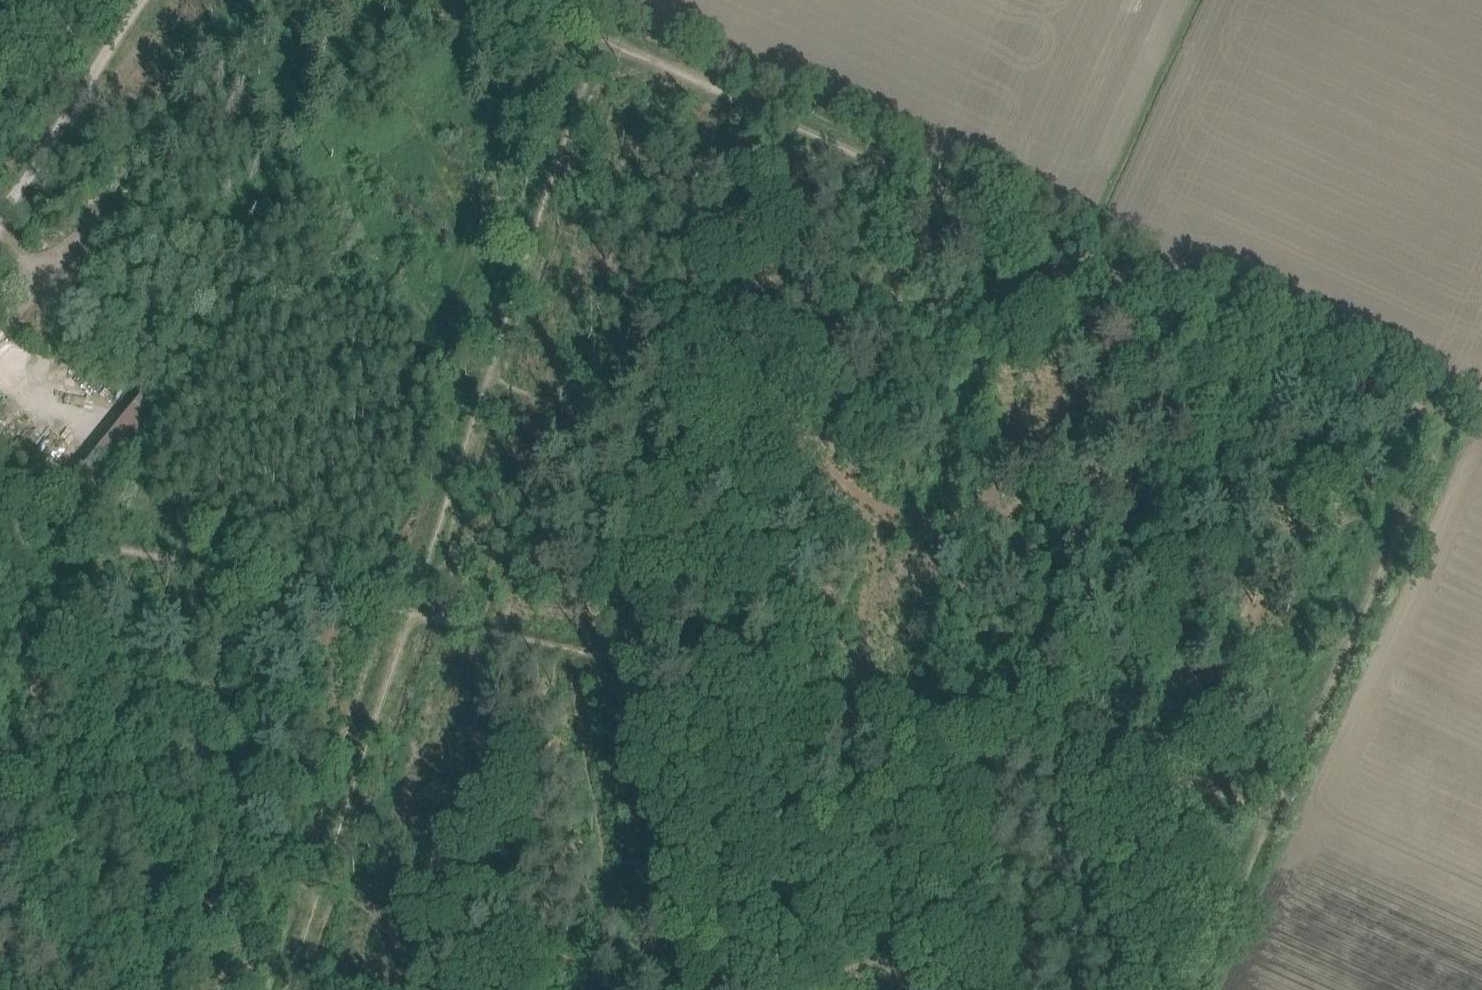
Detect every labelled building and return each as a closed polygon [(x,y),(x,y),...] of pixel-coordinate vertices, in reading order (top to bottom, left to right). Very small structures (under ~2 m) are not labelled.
[(122,480),(92,457),(71,483),(101,507),(122,480)]
